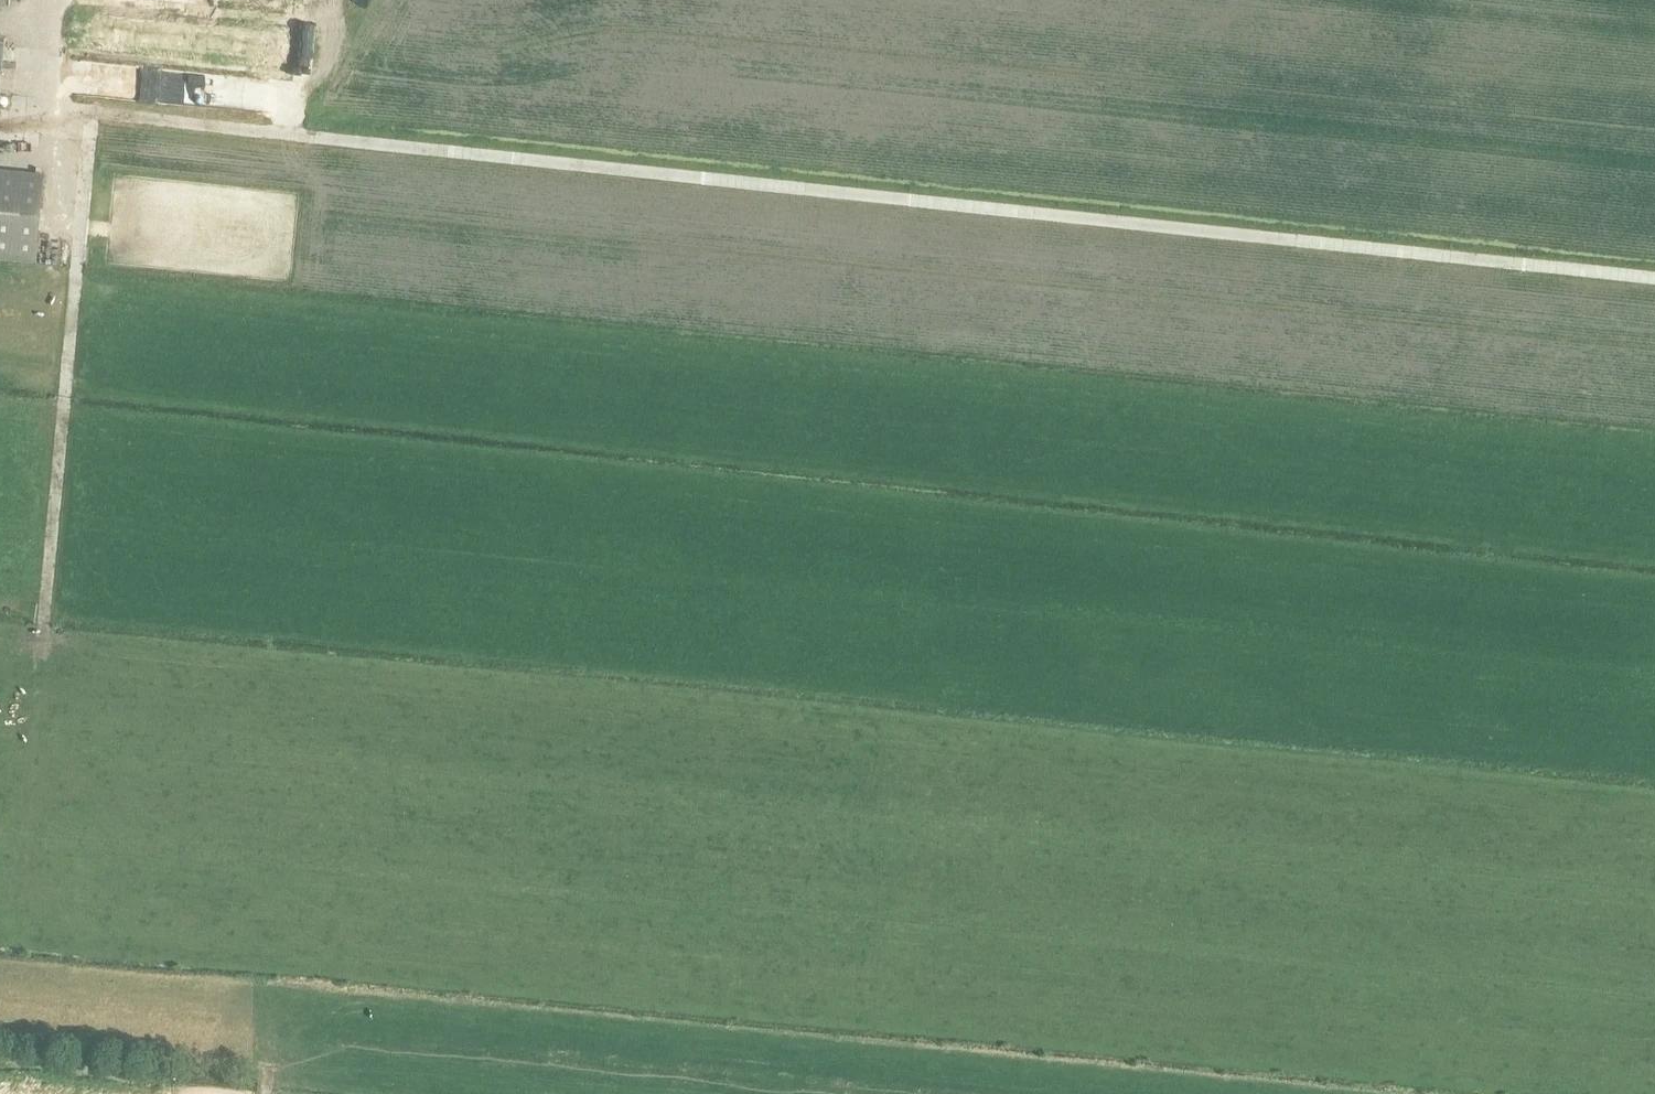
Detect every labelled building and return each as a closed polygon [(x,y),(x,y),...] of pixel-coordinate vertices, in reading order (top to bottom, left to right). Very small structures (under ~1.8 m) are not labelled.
[(0,170),(0,259),(37,263),(45,174),(0,170)]
